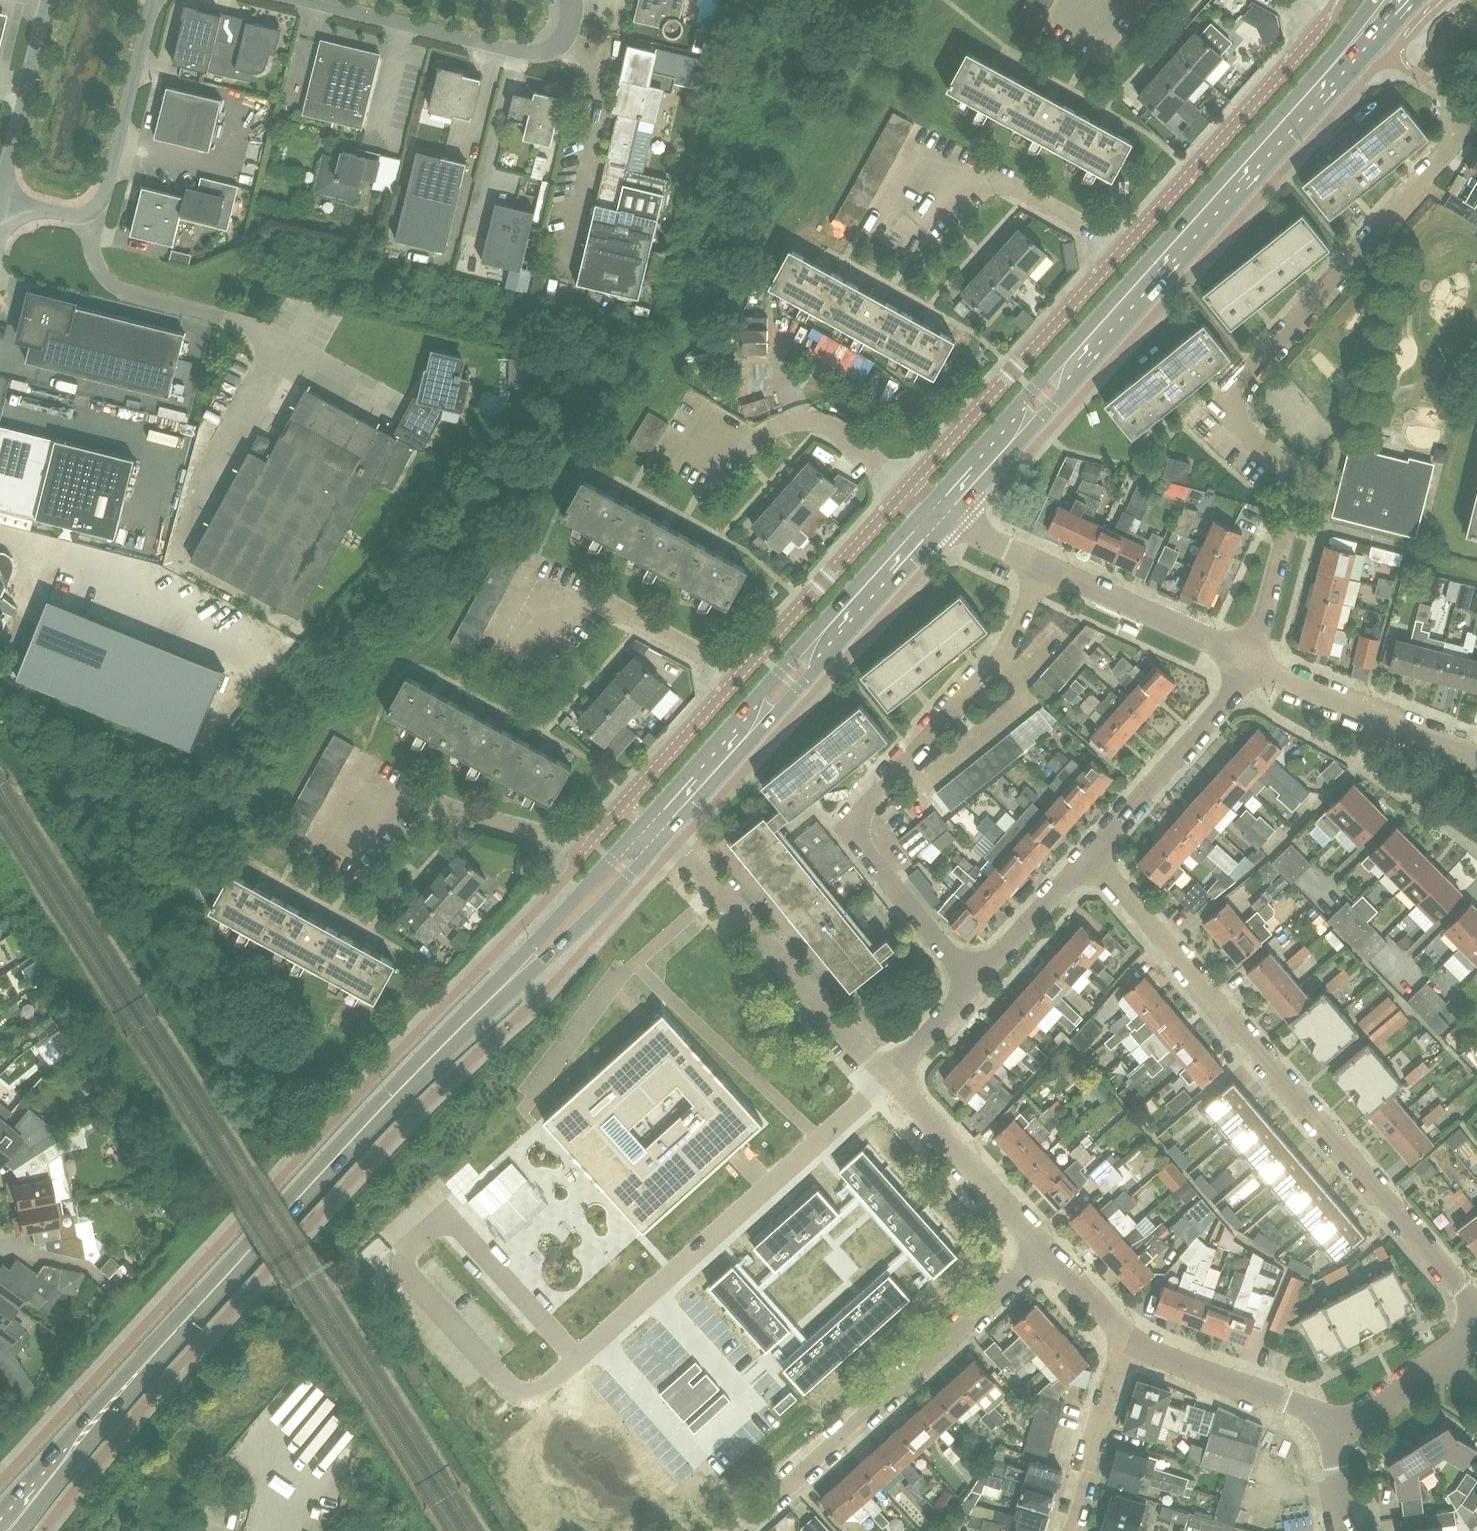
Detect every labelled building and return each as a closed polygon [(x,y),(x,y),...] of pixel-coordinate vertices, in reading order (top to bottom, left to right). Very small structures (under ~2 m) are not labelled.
[(638,17),(665,24),(665,26),(665,28),(665,29),(666,31),(667,33),(668,34),(670,35),(671,36),(673,36),(675,36),(677,36),(678,36),(679,35),(681,34),(682,33),(683,32),(684,30),(685,28),(685,27),(685,25),(685,24),(684,22),(682,19),(681,18),(680,18),(679,17),(683,0),(642,0),(638,17)] [(1049,9),(1034,0),(1028,0),(1023,8),(1044,19),(1049,9)] [(1054,0),(1034,0),(1049,9),(1054,0)] [(1257,28),(1258,30),(1277,18),(1253,4),(1240,18),(1257,28)] [(1038,30),(1044,19),(1023,8),(1017,19),(1038,30)] [(283,29),(209,11),(199,9),(196,9),(192,9),(189,11),(187,14),(185,18),(174,62),(235,77),(237,68),(254,72),(258,72),(262,71),(265,69),(269,63),(272,52),(277,54),(283,29)] [(1196,32),(1178,52),(1204,77),(1223,56),(1221,54),(1232,42),(1211,24),(1201,36),(1196,32)] [(303,114),(363,128),(381,57),(321,42),(303,114)] [(619,109),(577,285),(579,285),(579,283),(640,297),(659,218),(668,180),(645,174),(659,119),(656,118),(662,90),(673,93),(676,81),(692,85),(693,80),(696,65),(698,57),(657,47),(656,53),(631,47),(623,79),(616,109),(619,109)] [(1003,119),(1023,81),(968,51),(948,89),(1003,119)] [(1185,99),(1186,97),(1204,77),(1178,52),(1158,74),(1185,99)] [(482,78),(468,74),(442,68),(432,109),(472,119),(482,78)] [(1201,111),(1186,97),(1185,99),(1158,74),(1139,95),(1166,119),(1175,109),(1190,123),(1201,111)] [(1058,149),(1079,112),(1023,81),(1003,119),(1058,149)] [(168,86),(156,137),(209,149),(209,150),(210,151),(223,98),(222,98),(221,99),(168,86)] [(552,144),(560,108),(561,104),(563,98),(536,91),(534,97),(515,93),(509,119),(528,124),(525,138),(552,144)] [(1430,136),(1417,121),(1401,101),(1352,142),(1380,177),(1430,136)] [(1201,111),(1195,118),(1204,127),(1210,120),(1201,111)] [(888,122),(909,133),(915,123),(894,112),(888,122)] [(1079,112),(1058,149),(1113,179),(1134,142),(1079,112)] [(903,143),(909,133),(888,122),(883,132),(903,143)] [(898,154),(903,143),(883,132),(877,142),(898,154)] [(892,164),(898,154),(877,142),(871,153),(892,164)] [(1330,217),(1380,177),(1352,142),(1302,182),(1318,201),(1330,217)] [(326,154),(319,182),(326,193),(357,200),(362,176),(375,179),(382,153),(367,150),(366,156),(344,151),(342,158),(326,154)] [(396,239),(446,251),(468,162),(418,150),(396,239)] [(886,174),(892,164),(871,153),(866,163),(886,174)] [(543,179),(548,158),(537,155),(532,176),(543,179)] [(881,185),(886,174),(866,163),(860,173),(881,185)] [(875,195),(881,185),(860,173),(854,184),(875,195)] [(229,230),(239,186),(202,176),(197,199),(144,186),(132,234),(175,244),(181,218),(229,230)] [(1476,200),(1476,183),(1467,200),(1452,192),(1444,205),(1466,218),(1476,200)] [(869,205),(875,195),(854,184),(849,194),(869,205)] [(864,216),(869,205),(849,194),(843,204),(864,216)] [(1476,218),(1476,200),(1466,218),(1474,223),(1476,218)] [(535,212),(497,202),(483,260),(521,269),(535,212)] [(857,228),(864,216),(843,204),(837,217),(857,228)] [(1331,247),(1319,231),(1303,212),(1254,252),(1282,287),(1331,247)] [(1001,249),(1028,273),(1047,252),(1020,228),(1001,249)] [(826,316),(846,279),(791,248),(771,286),(826,316)] [(1009,294),(1028,273),(1001,249),(983,270),(1009,294)] [(171,260),(181,262),(183,253),(173,251),(171,260)] [(1231,327),(1282,287),(1254,252),(1204,293),(1231,327)] [(1076,255),(1064,257),(1066,268),(1078,265),(1076,255)] [(990,316),(1009,294),(983,270),(963,292),(990,316)] [(533,277),(530,290),(542,293),(545,279),(533,277)] [(881,346),(901,309),(846,279),(826,316),(881,346)] [(170,397),(186,333),(76,305),(76,303),(31,292),(20,338),(32,341),(27,361),(170,397)] [(901,309),(881,346),(935,376),(956,339),(901,309)] [(1155,362),(1183,396),(1232,357),(1204,322),(1155,362)] [(300,617),(371,486),(375,488),(379,481),(394,489),(416,447),(423,451),(442,417),(445,404),(462,408),(467,388),(457,386),(459,378),(460,379),(461,375),(460,374),(464,359),(435,352),(428,379),(424,378),(394,434),(307,387),(277,443),(260,434),(251,450),(250,450),(192,559),(300,617)] [(1133,437),(1183,396),(1155,362),(1105,403),(1133,437)] [(643,422),(663,434),(670,423),(650,411),(643,422)] [(657,444),(663,434),(643,422),(637,431),(657,444)] [(28,515),(29,515),(116,537),(136,459),(0,424),(0,508),(28,515)] [(650,455),(657,444),(637,431),(630,443),(650,455)] [(1411,458),(1410,461),(1374,453),(1375,449),(1352,443),(1351,447),(1348,459),(1352,460),(1340,504),(1336,503),(1334,515),(1415,536),(1434,464),(1430,463),(1411,458)] [(1446,462),(1449,450),(1437,447),(1434,459),(1446,462)] [(1060,500),(1069,477),(1078,457),(1066,455),(1058,473),(1048,496),(1060,500)] [(1191,462),(1170,457),(1165,475),(1186,481),(1191,462)] [(791,482),(818,507),(831,492),(843,502),(859,484),(839,473),(832,481),(810,461),(791,482)] [(1099,476),(1102,466),(1086,461),(1086,463),(1081,478),(1088,480),(1089,480),(1097,482),(1099,476)] [(619,547),(639,510),(584,479),(564,517),(619,547)] [(1082,515),(1090,496),(1096,483),(1088,481),(1083,480),(1078,490),(1080,491),(1071,510),(1060,505),(1048,528),(1071,539),(1082,515)] [(799,528),(800,527),(818,507),(791,482),(772,504),(799,528)] [(1090,496),(1082,515),(1071,539),(1091,548),(1102,524),(1092,519),(1101,499),(1099,498),(1105,486),(1099,484),(1096,483),(1090,496)] [(1466,533),(1476,535),(1476,491),(1466,533)] [(1134,516),(1143,496),(1135,492),(1126,512),(1122,510),(1114,530),(1102,524),(1091,548),(1114,558),(1128,529),(1133,516),(1134,516)] [(1143,496),(1134,516),(1141,519),(1150,499),(1143,496)] [(810,536),(800,527),(799,528),(772,504),(753,524),(762,532),(754,541),(765,551),(773,542),(781,549),(790,538),(800,547),(810,536)] [(1198,510),(1183,507),(1180,516),(1179,516),(1174,528),(1189,535),(1196,520),(1198,510)] [(674,577),(694,540),(639,510),(619,547),(674,577)] [(1204,542),(1232,555),(1243,533),(1215,520),(1204,542)] [(1128,529),(1114,558),(1136,569),(1143,553),(1155,558),(1165,536),(1153,531),(1149,538),(1128,529)] [(503,548),(523,560),(529,548),(509,537),(503,548)] [(694,540),(674,577),(729,607),(749,570),(694,540)] [(1221,579),(1232,555),(1204,542),(1193,566),(1221,579)] [(1320,569),(1349,577),(1356,552),(1326,544),(1320,569)] [(1163,552),(1176,558),(1180,551),(1166,545),(1163,552)] [(1372,558),(1400,565),(1403,553),(1372,545),(1370,554),(1372,558)] [(518,570),(523,560),(503,548),(497,559),(518,570)] [(34,615),(25,612),(5,596),(3,595),(8,584),(8,585),(9,585),(8,582),(13,570),(14,565),(13,560),(10,556),(6,553),(1,552),(0,552),(0,633),(1,633),(4,630),(6,625),(6,620),(4,616),(6,615),(5,614),(4,615),(2,611),(4,611),(31,622),(34,615)] [(1172,566),(1176,558),(1163,552),(1152,577),(1163,582),(1171,566),(1172,566)] [(512,580),(518,570),(497,559),(492,569),(512,580)] [(1210,604),(1221,579),(1193,566),(1182,591),(1210,604)] [(506,590),(512,580),(492,569),(486,579),(506,590)] [(1343,602),(1349,577),(1320,569),(1313,594),(1343,602)] [(1379,585),(1394,588),(1396,580),(1382,576),(1379,585)] [(501,601),(506,590),(486,579),(480,590),(501,601)] [(1450,588),(1447,601),(1457,604),(1462,583),(1452,580),(1450,588)] [(1476,586),(1475,586),(1462,583),(1457,604),(1456,606),(1469,610),(1476,586)] [(1392,597),(1394,588),(1379,585),(1377,593),(1392,597)] [(495,611),(501,601),(480,590),(475,600),(495,611)] [(912,632),(940,667),(990,627),(962,592),(912,632)] [(1336,627),(1343,602),(1313,594),(1307,619),(1336,627)] [(11,673),(47,688),(79,609),(43,595),(34,615),(31,622),(11,673)] [(489,622),(495,611),(475,600),(469,611),(489,622)] [(1420,601),(1416,618),(1423,619),(1423,618),(1428,620),(1432,604),(1420,601)] [(82,702),(114,623),(79,609),(47,688),(82,702)] [(484,632),(489,622),(469,611),(463,621),(484,632)] [(1421,627),(1430,629),(1432,621),(1428,620),(1423,618),(1423,619),(1421,627)] [(1330,653),(1333,638),(1345,641),(1348,630),(1336,627),(1307,619),(1300,645),(1330,653)] [(1475,641),(1476,634),(1476,620),(1474,631),(1468,630),(1466,638),(1475,641)] [(478,642),(484,632),(463,621),(458,631),(478,642)] [(149,638),(114,623),(82,702),(117,716),(149,638)] [(1073,639),(1082,647),(1098,629),(1086,623),(1073,639)] [(1365,634),(1379,638),(1381,629),(1367,626),(1365,634)] [(1428,638),(1430,629),(1421,627),(1419,636),(1423,637),(1428,638)] [(472,653),(478,642),(458,631),(452,642),(472,653)] [(889,707),(940,667),(912,632),(861,673),(889,707)] [(1372,665),(1379,638),(1365,634),(1358,662),(1372,665)] [(1392,667),(1414,672),(1421,645),(1391,637),(1385,661),(1393,663),(1392,667)] [(149,638),(117,716),(152,730),(184,652),(149,638)] [(1436,678),(1459,684),(1466,656),(1468,648),(1473,649),(1475,641),(1466,638),(1464,645),(1457,643),(1454,653),(1443,650),(1436,678)] [(637,639),(632,647),(645,654),(649,646),(637,639)] [(1090,654),(1082,647),(1073,639),(1066,647),(1082,663),(1090,654)] [(1421,645),(1414,672),(1436,678),(1443,650),(1421,645)] [(1100,656),(1105,651),(1099,646),(1091,655),(1095,659),(1097,660),(1100,656)] [(1074,672),(1082,663),(1066,647),(1057,656),(1074,672)] [(152,730),(188,745),(220,666),(184,652),(152,730)] [(617,677),(644,702),(663,680),(636,656),(617,677)] [(1066,681),(1074,672),(1057,656),(1049,666),(1066,681)] [(1466,656),(1459,684),(1476,688),(1476,659),(1466,656)] [(1140,683),(1160,700),(1176,682),(1156,665),(1148,674),(1137,664),(1134,666),(1124,657),(1118,663),(1140,683)] [(1144,718),(1160,700),(1140,683),(1118,663),(1112,669),(1123,679),(1121,681),(1132,691),(1124,700),(1144,718)] [(1058,690),(1066,681),(1049,666),(1041,674),(1058,690)] [(1050,700),(1058,690),(1041,674),(1032,684),(1050,700)] [(443,743),(463,706),(408,676),(388,713),(443,743)] [(625,723),(644,702),(617,677),(598,698),(625,723)] [(1086,687),(1076,679),(1071,685),(1080,693),(1086,687)] [(1065,693),(1077,704),(1083,697),(1071,686),(1065,693)] [(1128,736),(1144,718),(1124,700),(1114,711),(1092,692),(1086,699),(1097,709),(1108,718),(1128,736)] [(606,744),(625,723),(598,698),(579,720),(606,744)] [(1112,754),(1128,736),(1108,718),(1097,709),(1086,699),(1080,705),(1091,715),(1090,715),(1101,725),(1091,736),(1112,754)] [(812,743),(839,778),(890,737),(862,703),(812,743)] [(1043,705),(1039,709),(1053,727),(1059,721),(1043,705)] [(497,773),(518,736),(463,706),(443,743),(497,773)] [(1030,716),(1044,734),(1053,727),(1039,709),(1030,716)] [(574,720),(568,714),(560,723),(566,729),(574,720)] [(1035,742),(1044,734),(1030,716),(1020,724),(1035,742)] [(1026,749),(1035,742),(1020,724),(1011,731),(1026,749)] [(1283,769),(1272,759),(1283,747),(1260,726),(1242,746),(1302,800),(1310,791),(1295,776),(1292,779),(1282,770),(1283,769)] [(656,740),(658,738),(650,731),(644,739),(652,746),(656,740)] [(1016,757),(1026,749),(1011,731),(1001,739),(1016,757)] [(329,745),(349,756),(355,745),(335,733),(329,745)] [(518,736),(497,773),(552,804),(573,766),(518,736)] [(1008,764),(1016,757),(1001,739),(993,746),(1008,764)] [(790,818),(839,778),(812,743),(762,783),(790,818)] [(343,766),(349,756),(329,745),(323,755),(343,766)] [(998,772),(1008,764),(993,746),(984,753),(998,772)] [(1247,786),(1257,776),(1268,786),(1270,783),(1281,792),(1277,796),(1293,810),(1302,800),(1242,746),(1225,766),(1247,786)] [(1077,777),(1097,795),(1113,777),(1093,759),(1085,768),(1072,757),(1070,760),(1060,750),(1054,757),(1064,766),(1077,777)] [(989,779),(998,772),(984,753),(974,761),(989,779)] [(338,777),(343,766),(323,755),(317,765),(338,777)] [(1082,812),(1097,795),(1077,777),(1064,766),(1054,757),(1048,763),(1059,772),(1049,783),(1062,794),(1082,812)] [(1344,768),(1335,759),(1322,771),(1330,781),(1344,768)] [(980,786),(989,779),(974,761),(965,768),(980,786)] [(332,787),(338,777),(317,765),(312,775),(332,787)] [(1247,786),(1225,766),(1208,785),(1231,805),(1239,795),(1247,786)] [(971,793),(980,786),(965,768),(956,776),(971,793)] [(326,797),(332,787),(312,775),(306,786),(326,797)] [(962,801),(971,793),(956,776),(947,783),(962,801)] [(952,809),(962,801),(947,783),(937,791),(952,809)] [(1344,827),(1371,800),(1354,783),(1316,820),(1333,838),(1344,827)] [(1214,824),(1231,805),(1208,785),(1191,803),(1214,824)] [(321,807),(326,797),(306,786),(300,796),(321,807)] [(1023,792),(1033,801),(1038,795),(1028,786),(1023,792)] [(1065,830),(1045,812),(1033,801),(1023,792),(1016,799),(1027,808),(1017,820),(1049,848),(1065,830)] [(1065,830),(1082,812),(1062,794),(1045,812),(1065,830)] [(315,817),(321,807),(300,796),(294,806),(315,817)] [(1344,827),(1360,843),(1387,817),(1371,800),(1344,827)] [(1202,837),(1214,824),(1191,803),(1174,823),(1196,843),(1207,853),(1228,871),(1233,865),(1202,837)] [(309,828),(315,817),(294,806),(289,816),(309,828)] [(926,817),(941,835),(950,827),(936,809),(926,817)] [(1261,848),(1277,830),(1261,816),(1258,819),(1248,810),(1237,821),(1248,831),(1245,834),(1261,848)] [(752,826),(733,841),(851,987),(884,960),(881,957),(895,946),(888,937),(874,948),(825,888),(854,864),(818,820),(789,844),(765,814),(751,826),(752,826)] [(988,814),(983,820),(991,826),(996,821),(988,814)] [(303,838),(309,828),(289,816),(283,827),(303,838)] [(932,842),(941,835),(926,817),(917,824),(924,832),(932,842)] [(983,820),(977,827),(985,833),(991,826),(983,820)] [(991,827),(1034,865),(1049,848),(1017,820),(1007,831),(996,821),(991,827)] [(1207,853),(1196,843),(1174,823),(1156,842),(1179,863),(1189,852),(1200,862),(1202,859),(1213,869),(1218,863),(1207,853)] [(906,847),(924,832),(917,824),(899,838),(906,847)] [(297,849),(303,838),(283,827),(276,838),(297,849)] [(989,857),(1018,883),(1034,865),(991,827),(985,834),(993,841),(983,852),(989,857)] [(1387,870),(1413,843),(1397,827),(1361,862),(1370,870),(1378,862),(1387,870)] [(465,846),(474,836),(469,832),(460,842),(465,846)] [(913,856),(932,842),(924,832),(906,847),(913,856)] [(1186,869),(1179,863),(1156,842),(1139,862),(1168,888),(1186,869)] [(1282,852),(1302,873),(1312,863),(1292,843),(1282,852)] [(1403,886),(1429,860),(1413,843),(1387,870),(1403,886)] [(1292,883),(1302,873),(1282,852),(1272,862),(1285,875),(1291,882),(1292,883)] [(440,874),(467,899),(467,898),(478,908),(487,897),(477,888),(486,877),(459,853),(440,874)] [(970,872),(1002,900),(1018,883),(989,857),(981,866),(978,863),(975,866),(964,856),(959,862),(970,872)] [(1419,902),(1445,876),(1429,860),(1403,886),(1419,902)] [(956,891),(966,900),(986,918),(1002,900),(970,872),(959,862),(953,869),(965,880),(956,891)] [(917,868),(909,875),(923,893),(931,887),(933,885),(919,867),(917,868)] [(266,939),(287,902),(232,872),(211,909),(266,939)] [(458,909),(467,899),(440,874),(421,895),(448,920),(448,919),(459,929),(468,918),(458,909)] [(1269,901),(1291,882),(1285,875),(1252,904),(1258,911),(1269,901)] [(1445,876),(1419,902),(1435,919),(1462,892),(1445,876)] [(1212,893),(1202,885),(1197,880),(1185,892),(1178,885),(1172,892),(1183,901),(1185,903),(1194,912),(1212,893)] [(1292,884),(1284,892),(1288,896),(1294,897),(1299,893),(1292,884)] [(969,937),(986,918),(966,900),(956,891),(939,909),(969,937)] [(429,941),(448,920),(421,895),(402,916),(429,941)] [(1201,917),(1222,941),(1245,921),(1224,897),(1201,917)] [(1358,930),(1368,921),(1348,900),(1338,910),(1358,930)] [(1274,913),(1274,908),(1269,901),(1258,911),(1245,922),(1245,921),(1222,941),(1240,961),(1271,934),(1262,923),(1274,913)] [(321,970),(342,932),(287,902),(266,939),(321,970)] [(1476,931),(1476,907),(1472,902),(1445,929),(1461,945),(1462,946),(1476,931)] [(1313,907),(1306,912),(1312,919),(1319,913),(1313,907)] [(1348,940),(1358,930),(1338,910),(1328,919),(1348,940)] [(1358,930),(1378,951),(1388,941),(1368,921),(1358,930)] [(1107,964),(1097,955),(1105,945),(1122,959),(1130,950),(1110,931),(1101,940),(1083,924),(1066,943),(1089,964),(1099,973),(1109,983),(1115,976),(1104,967),(1107,964)] [(473,941),(461,929),(450,941),(458,948),(462,952),(467,947),(473,941)] [(1368,961),(1378,951),(1358,930),(1348,940),(1368,961)] [(1330,931),(1325,935),(1325,937),(1338,951),(1344,945),(1330,931)] [(1461,945),(1454,953),(1471,970),(1476,964),(1476,931),(1462,946),(1461,945)] [(342,932),(321,970),(376,1000),(397,962),(342,932)] [(1406,935),(1396,944),(1403,951),(1412,942),(1406,935)] [(1072,983),(1089,964),(1066,943),(1049,963),(1072,983)] [(1306,943),(1287,959),(1293,966),(1312,950),(1306,943)] [(1261,988),(1285,967),(1271,951),(1247,971),(1261,988)] [(37,969),(34,961),(21,969),(32,987),(46,979),(44,975),(37,969)] [(1060,996),(1072,983),(1049,963),(1032,982),(1054,1002),(1063,1011),(1074,1020),(1077,1023),(1080,1026),(1086,1019),(1060,996)] [(1346,966),(1327,982),(1333,989),(1352,973),(1346,966)] [(1275,1004),(1299,983),(1285,967),(1261,988),(1275,1004)] [(1109,983),(1099,973),(1093,980),(1106,991),(1112,985),(1109,983)] [(1133,1016),(1161,993),(1145,975),(1125,992),(1119,999),(1133,1016)] [(1417,991),(1438,1011),(1447,1002),(1427,981),(1417,991)] [(1037,1022),(1054,1002),(1032,982),(1014,1001),(1037,1022)] [(1289,1020),(1313,1000),(1299,983),(1275,1004),(1289,1020)] [(1313,1000),(1289,1020),(1324,1062),(1359,1032),(1324,990),(1313,1000)] [(1428,1021),(1438,1011),(1417,991),(1407,1000),(1428,1021)] [(1140,1041),(1176,1011),(1161,993),(1133,1016),(1127,1021),(1116,1031),(1105,1040),(1111,1047),(1131,1030),(1140,1041)] [(1391,994),(1360,1020),(1368,1031),(1399,1004),(1391,994)] [(1027,1032),(1037,1022),(1014,1001),(997,1020),(1020,1041),(1030,1050),(1043,1062),(1049,1055),(1036,1044),(1038,1042),(1027,1032)] [(1402,1007),(1371,1033),(1380,1044),(1411,1017),(1402,1007)] [(55,1013),(51,1016),(55,1022),(58,1027),(68,1021),(61,1010),(55,1013)] [(1077,1023),(1074,1020),(1063,1011),(1058,1017),(1068,1027),(1067,1028),(1071,1031),(1077,1023)] [(1142,1061),(1128,1073),(1134,1079),(1147,1067),(1192,1029),(1176,1011),(1140,1041),(1151,1054),(1142,1061)] [(1438,1011),(1428,1021),(1440,1034),(1450,1024),(1438,1011)] [(664,1014),(545,1122),(644,1233),(728,1158),(745,1142),(764,1125),(664,1014)] [(1104,1027),(1091,1015),(1071,1038),(1083,1051),(1104,1027)] [(1116,1031),(1127,1021),(1122,1015),(1111,1024),(1116,1031)] [(1020,1041),(997,1020),(980,1040),(1002,1060),(1019,1041),(1020,1041)] [(1192,1029),(1147,1067),(1153,1074),(1164,1065),(1178,1054),(1187,1064),(1207,1047),(1192,1029)] [(992,1071),(1002,1060),(980,1040),(962,1059),(1009,1100),(1014,1094),(1001,1082),(1002,1080),(992,1071)] [(1369,1113),(1393,1093),(1404,1083),(1368,1042),(1333,1072),(1369,1113)] [(1476,1062),(1476,1046),(1474,1043),(1466,1049),(1476,1062)] [(1188,1065),(1181,1071),(1191,1082),(1197,1076),(1204,1084),(1224,1066),(1207,1047),(1187,1064),(1188,1065)] [(1043,1062),(1030,1050),(1029,1050),(1022,1059),(1035,1071),(1043,1062)] [(1425,1058),(1406,1075),(1412,1082),(1431,1065),(1425,1058)] [(992,1120),(1009,1100),(962,1059),(945,1079),(968,1099),(976,1089),(986,1098),(984,1100),(986,1101),(979,1108),(992,1120)] [(1235,1077),(1203,1105),(1207,1109),(1208,1108),(1219,1121),(1248,1095),(1243,1089),(1244,1088),(1235,1077)] [(1102,1082),(1093,1091),(1102,1102),(1110,1095),(1112,1094),(1105,1085),(1102,1082)] [(1175,1112),(1193,1097),(1185,1087),(1167,1102),(1175,1112)] [(1383,1130),(1407,1109),(1393,1093),(1369,1113),(1383,1130)] [(1248,1095),(1219,1121),(1232,1136),(1261,1111),(1248,1095)] [(1011,1152),(1055,1113),(1064,1105),(1058,1098),(1038,1116),(1035,1113),(1029,1118),(1021,1111),(1022,1110),(1014,1102),(996,1121),(1002,1128),(995,1134),(1011,1152)] [(1442,1101),(1423,1118),(1429,1125),(1448,1108),(1442,1101)] [(979,1109),(970,1119),(982,1131),(992,1120),(979,1108),(979,1109)] [(1397,1146),(1421,1126),(1407,1109),(1383,1130),(1397,1146)] [(1261,1111),(1232,1136),(1245,1151),(1274,1126),(1261,1111)] [(1051,1130),(1050,1129),(1061,1119),(1055,1113),(1011,1152),(1027,1169),(1047,1151),(1038,1141),(1051,1130)] [(13,1129),(3,1120),(0,1124),(0,1163),(21,1138),(29,1144),(35,1154),(56,1141),(49,1131),(39,1137),(22,1123),(18,1124),(13,1129)] [(1274,1126),(1245,1151),(1258,1167),(1288,1141),(1274,1126)] [(1421,1126),(1397,1146),(1411,1163),(1435,1142),(1421,1126)] [(1080,1140),(1087,1148),(1094,1141),(1087,1134),(1080,1140)] [(66,1174),(54,1176),(51,1158),(65,1150),(58,1139),(56,1141),(35,1154),(34,1155),(41,1165),(23,1177),(23,1178),(24,1182),(7,1185),(10,1199),(16,1198),(18,1207),(60,1200),(73,1198),(73,1197),(69,1176),(66,1174)] [(1288,1141),(1258,1167),(1271,1182),(1301,1157),(1288,1141)] [(1076,1158),(1087,1148),(1081,1142),(1070,1152),(1076,1158)] [(1174,1144),(1168,1149),(1176,1158),(1182,1153),(1174,1144)] [(842,1167),(840,1168),(935,1275),(959,1254),(864,1147),(842,1167)] [(1093,1155),(1087,1148),(1076,1158),(1082,1165),(1093,1155)] [(1043,1187),(1063,1169),(1047,1151),(1027,1169),(1043,1187)] [(1182,1153),(1176,1158),(1184,1167),(1190,1162),(1182,1153)] [(1115,1166),(1106,1156),(1088,1172),(1098,1182),(1115,1166)] [(1301,1157),(1271,1182),(1285,1197),(1314,1172),(1301,1157)] [(1439,1169),(1429,1158),(1417,1169),(1427,1180),(1439,1169)] [(500,1172),(469,1201),(485,1219),(529,1179),(513,1161),(500,1172)] [(1172,1191),(1174,1190),(1186,1179),(1171,1161),(1157,1173),(1172,1191)] [(1115,1166),(1098,1182),(1106,1192),(1124,1176),(1115,1166)] [(1080,1188),(1063,1169),(1043,1187),(1050,1195),(1047,1198),(1057,1208),(1080,1188)] [(1314,1172),(1285,1197),(1298,1213),(1327,1187),(1314,1172)] [(1200,1174),(1194,1179),(1202,1188),(1208,1183),(1200,1174)] [(1186,1179),(1174,1190),(1185,1203),(1198,1192),(1186,1179)] [(1208,1183),(1202,1188),(1210,1197),(1216,1192),(1208,1183)] [(1463,1197),(1467,1195),(1461,1186),(1453,1192),(1462,1203),(1465,1200),(1463,1197)] [(819,1187),(755,1245),(776,1268),(841,1211),(819,1187)] [(1327,1187),(1298,1213),(1311,1228),(1340,1203),(1327,1187)] [(1087,1235),(1131,1197),(1125,1190),(1114,1199),(1113,1198),(1100,1209),(1091,1200),(1071,1218),(1087,1235)] [(1465,1200),(1462,1203),(1468,1212),(1476,1207),(1467,1195),(1463,1197),(1465,1200)] [(1103,1253),(1123,1235),(1114,1226),(1127,1214),(1126,1212),(1136,1203),(1131,1197),(1087,1235),(1103,1253)] [(1202,1197),(1185,1212),(1192,1220),(1201,1231),(1217,1214),(1202,1197)] [(63,1213),(60,1200),(18,1207),(19,1217),(13,1218),(16,1232),(32,1229),(34,1243),(60,1238),(63,1253),(86,1258),(82,1239),(77,1235),(74,1219),(72,1215),(69,1213),(65,1213),(63,1213)] [(1340,1203),(1311,1228),(1324,1243),(1353,1218),(1340,1203)] [(1227,1205),(1221,1210),(1229,1219),(1235,1214),(1227,1205)] [(1235,1214),(1229,1219),(1237,1228),(1243,1223),(1235,1214)] [(1476,1214),(1458,1227),(1476,1252),(1476,1216),(1476,1214)] [(1353,1218),(1324,1243),(1329,1249),(1328,1250),(1338,1261),(1369,1234),(1365,1229),(1364,1231),(1353,1218)] [(1119,1272),(1160,1234),(1168,1227),(1162,1220),(1147,1235),(1145,1232),(1144,1233),(1136,1223),(1123,1235),(1103,1253),(1119,1272)] [(1226,1224),(1222,1236),(1232,1239),(1233,1237),(1234,1234),(1226,1224)] [(1264,1245),(1269,1239),(1258,1232),(1254,1239),(1264,1245)] [(1155,1271),(1147,1263),(1168,1244),(1160,1234),(1119,1272),(1135,1289),(1155,1271)] [(1198,1259),(1206,1244),(1197,1236),(1194,1239),(1180,1256),(1189,1264),(1186,1270),(1184,1269),(1176,1288),(1164,1284),(1155,1308),(1177,1317),(1198,1259)] [(1232,1239),(1229,1247),(1242,1252),(1245,1245),(1233,1237),(1232,1239)] [(1264,1245),(1274,1252),(1279,1245),(1269,1239),(1264,1245)] [(1390,1254),(1384,1243),(1376,1247),(1381,1259),(1390,1254)] [(1214,1288),(1204,1285),(1217,1249),(1206,1244),(1198,1259),(1177,1317),(1200,1326),(1214,1288)] [(1247,1305),(1264,1258),(1253,1251),(1223,1334),(1245,1342),(1253,1321),(1262,1325),(1273,1296),(1263,1292),(1257,1308),(1247,1305)] [(118,1267),(108,1258),(99,1268),(109,1277),(118,1267)] [(1264,1258),(1259,1273),(1273,1278),(1278,1267),(1264,1258)] [(1291,1258),(1288,1265),(1298,1270),(1302,1263),(1291,1258)] [(31,1272),(15,1260),(8,1270),(1,1265),(0,1266),(0,1293),(17,1306),(25,1295),(40,1305),(41,1303),(53,1287),(58,1291),(63,1268),(45,1264),(37,1275),(31,1272)] [(1302,1263),(1298,1270),(1309,1276),(1313,1268),(1302,1263)] [(1335,1269),(1340,1277),(1350,1272),(1346,1263),(1335,1269)] [(121,1269),(130,1277),(135,1272),(126,1264),(121,1269)] [(734,1264),(710,1285),(768,1349),(792,1328),(734,1264)] [(1371,1280),(1392,1320),(1416,1307),(1394,1267),(1371,1280)] [(1223,1334),(1244,1276),(1246,1271),(1238,1268),(1228,1294),(1214,1288),(1200,1326),(1223,1334)] [(1329,1283),(1340,1277),(1335,1269),(1325,1274),(1329,1283)] [(891,1272),(784,1367),(806,1391),(912,1296),(891,1272)] [(1293,1275),(1271,1327),(1283,1332),(1305,1280),(1293,1275)] [(1369,1333),(1392,1320),(1371,1280),(1347,1292),(1369,1333)] [(1346,1345),(1369,1333),(1347,1292),(1324,1305),(1346,1345)] [(17,1306),(0,1293),(0,1338),(11,1346),(24,1327),(9,1317),(17,1306)] [(1019,1354),(1032,1342),(1054,1322),(1037,1303),(1014,1323),(1023,1332),(1004,1349),(996,1340),(985,1350),(1003,1369),(1019,1354)] [(1322,1358),(1346,1345),(1324,1305),(1300,1317),(1322,1358)] [(1032,1342),(1003,1369),(1003,1370),(1009,1365),(1014,1370),(1024,1361),(1026,1363),(1039,1351),(1049,1361),(1071,1341),(1054,1322),(1032,1342)] [(1036,1391),(1032,1405),(1038,1407),(1060,1413),(1064,1401),(1064,1400),(1059,1398),(1060,1393),(1072,1382),(1069,1380),(1090,1361),(1071,1341),(1049,1361),(1060,1374),(1051,1382),(1049,1380),(1036,1391)] [(11,1350),(6,1353),(3,1348),(2,1348),(0,1349),(0,1363),(5,1372),(11,1368),(19,1363),(16,1358),(11,1350)] [(957,1376),(977,1398),(996,1381),(976,1358),(957,1376)] [(697,1360),(692,1364),(699,1372),(703,1368),(697,1360)] [(692,1364),(688,1368),(694,1376),(699,1372),(692,1364)] [(688,1368),(683,1372),(690,1380),(694,1376),(688,1368)] [(683,1372),(672,1382),(683,1394),(685,1392),(690,1388),(694,1384),(690,1380),(683,1372)] [(707,1372),(703,1376),(716,1391),(721,1387),(707,1372)] [(703,1376),(698,1380),(712,1395),(716,1391),(703,1376)] [(957,1416),(977,1398),(957,1376),(937,1394),(957,1416)] [(36,1387),(31,1380),(17,1390),(24,1400),(29,1390),(36,1387)] [(698,1380),(694,1384),(707,1399),(712,1395),(698,1380)] [(1200,1431),(1206,1408),(1188,1403),(1187,1409),(1167,1402),(1170,1389),(1140,1380),(1133,1404),(1184,1419),(1190,1422),(1188,1427),(1190,1428),(1200,1431)] [(672,1382),(661,1392),(672,1404),(676,1400),(681,1396),(683,1394),(672,1382)] [(694,1384),(690,1388),(703,1403),(707,1399),(694,1384)] [(690,1388),(685,1392),(698,1407),(703,1403),(690,1388)] [(792,1390),(775,1406),(781,1413),(798,1398),(792,1390)] [(683,1394),(681,1396),(694,1411),(698,1407),(685,1392),(683,1394)] [(725,1392),(720,1396),(727,1403),(731,1400),(725,1392)] [(938,1433),(957,1416),(937,1394),(918,1411),(938,1433)] [(681,1396),(676,1400),(689,1415),(694,1411),(681,1396)] [(720,1396),(716,1400),(722,1407),(727,1403),(720,1396)] [(676,1400),(672,1404),(678,1412),(685,1419),(689,1415),(676,1400)] [(716,1400),(711,1404),(718,1411),(722,1407),(716,1400)] [(711,1404),(707,1408),(713,1415),(718,1411),(711,1404)] [(988,1410),(999,1422),(1005,1416),(994,1404),(988,1410)] [(1190,1422),(1184,1419),(1133,1404),(1125,1427),(1156,1437),(1160,1424),(1188,1432),(1190,1428),(1188,1427),(1190,1422)] [(1237,1526),(1261,1446),(1261,1445),(1266,1427),(1219,1406),(1217,1412),(1211,1434),(1202,1462),(1227,1470),(1212,1518),(1191,1512),(1185,1530),(1254,1530),(1237,1526)] [(1057,1426),(1060,1413),(1038,1407),(1034,1419),(1057,1426)] [(707,1408),(702,1412),(709,1419),(713,1415),(707,1408)] [(1211,1434),(1217,1412),(1206,1408),(1200,1431),(1211,1434)] [(992,1428),(999,1422),(988,1410),(981,1416),(992,1428)] [(919,1451),(938,1433),(918,1411),(899,1428),(919,1451)] [(702,1412),(698,1416),(704,1423),(709,1419),(702,1412)] [(698,1416),(694,1420),(700,1427),(704,1423),(698,1416)] [(1053,1437),(1057,1426),(1034,1419),(1030,1430),(1053,1437)] [(694,1420),(689,1424),(696,1431),(700,1427),(694,1420)] [(1432,1463),(1445,1455),(1464,1467),(1476,1448),(1476,1447),(1459,1435),(1458,1435),(1456,1436),(1449,1423),(1419,1442),(1432,1463)] [(908,1460),(919,1451),(899,1428),(879,1446),(899,1468),(911,1481),(922,1493),(931,1485),(908,1460)] [(1050,1448),(1053,1437),(1030,1430),(1027,1441),(1050,1448)] [(949,1445),(960,1457),(967,1451),(956,1440),(949,1445)] [(1046,1459),(1050,1448),(1027,1441),(1024,1452),(1046,1459)] [(1419,1471),(1432,1463),(1419,1442),(1389,1461),(1397,1474),(1396,1475),(1395,1475),(1399,1498),(1423,1494),(1419,1471)] [(954,1463),(960,1457),(949,1445),(943,1451),(954,1463)] [(880,1486),(899,1468),(879,1446),(860,1463),(880,1486)] [(1159,1457),(1149,1454),(1120,1446),(1114,1463),(1187,1484),(1189,1476),(1156,1466),(1159,1457)] [(997,1459),(994,1458),(991,1468),(991,1469),(1005,1473),(1007,1468),(1009,1462),(997,1459)] [(1062,1468),(1054,1465),(1032,1458),(1029,1469),(1010,1463),(1007,1474),(1056,1488),(1062,1468)] [(870,1495),(880,1486),(860,1463),(841,1481),(870,1514),(883,1527),(889,1522),(879,1511),(882,1509),(870,1495)] [(1184,1494),(1187,1484),(1114,1463),(1109,1482),(1149,1494),(1152,1485),(1184,1494)] [(1050,1509),(1056,1488),(1007,1474),(1004,1484),(1022,1490),(1019,1500),(1050,1509)] [(1196,1478),(1189,1476),(1187,1484),(1193,1486),(1196,1478)] [(1448,1493),(1458,1508),(1462,1502),(1474,1510),(1476,1506),(1476,1480),(1468,1493),(1458,1487),(1448,1493)] [(862,1522),(870,1514),(841,1481),(822,1498),(842,1520),(852,1511),(862,1522)] [(911,1481),(904,1488),(915,1499),(922,1493),(911,1481)] [(974,1488),(958,1509),(969,1512),(971,1513),(976,1504),(983,1490),(974,1488)] [(1113,1496),(1110,1503),(1113,1504),(1111,1512),(1144,1523),(1150,1503),(1117,1492),(1115,1497),(1113,1496)] [(1032,1530),(1043,1530),(1048,1513),(1018,1503),(1014,1514),(996,1509),(996,1510),(988,1507),(985,1517),(993,1519),(1032,1530)] [(969,1512),(958,1509),(957,1508),(943,1529),(950,1530),(956,1530),(969,1512)] [(1443,1525),(1457,1523),(1455,1509),(1427,1513),(1428,1526),(1403,1530),(1444,1530),(1443,1525)] [(1103,1527),(1106,1528),(1105,1530),(1148,1530),(1149,1530),(1148,1526),(1144,1523),(1111,1512),(1108,1511),(1103,1527)] [(817,1514),(802,1527),(804,1530),(832,1530),(817,1514)] [(993,1519),(985,1517),(982,1527),(994,1530),(1032,1530),(993,1519)] [(393,1523),(379,1520),(378,1525),(377,1530),(391,1530),(393,1523)]
